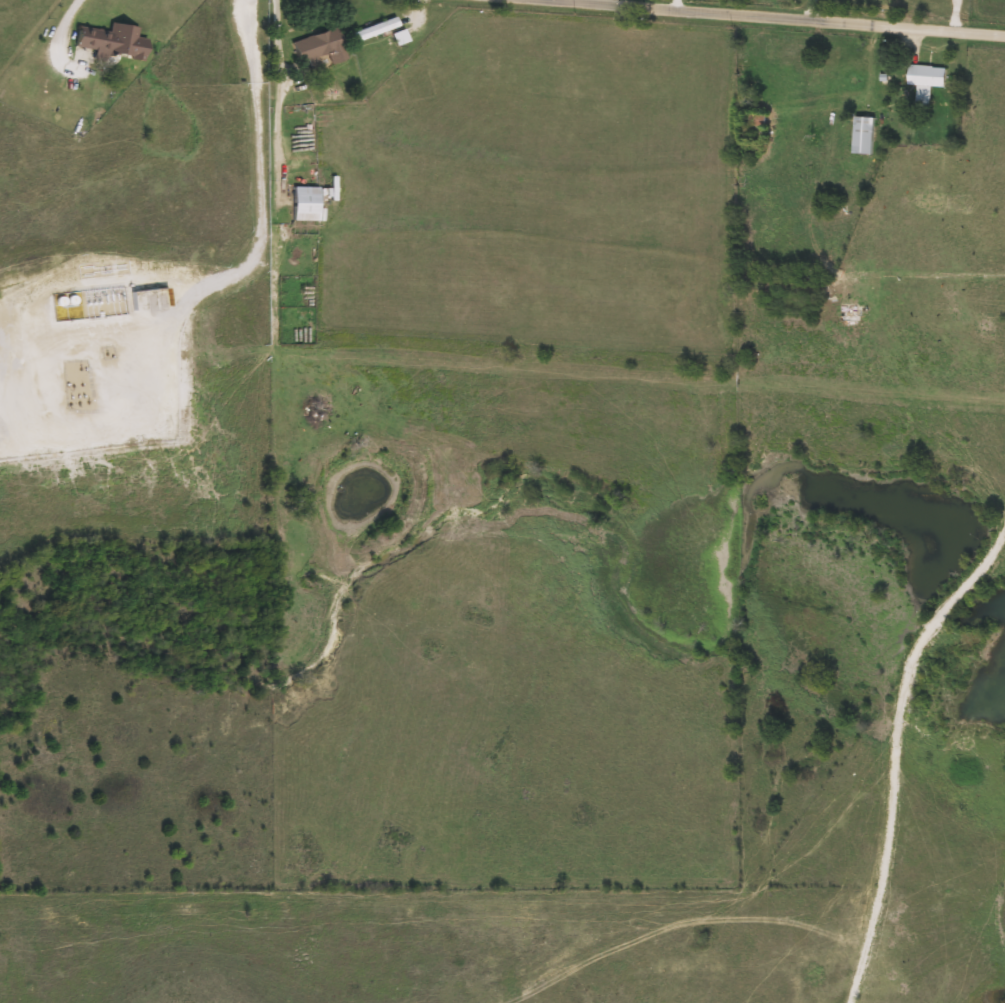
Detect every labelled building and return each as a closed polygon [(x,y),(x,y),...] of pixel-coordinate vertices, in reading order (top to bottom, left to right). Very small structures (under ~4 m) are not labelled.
[(350,34),(393,18),(397,28),(353,43),(350,34)] [(137,29),(135,38),(146,40),(142,61),(73,50),(76,28),(108,33),(109,25),(137,29)] [(344,60),(327,66),(324,56),(297,65),(290,43),(334,29),(344,60)] [(395,47),(391,36),(402,31),(406,41),(395,47)] [(947,68),(946,88),(932,87),(931,108),(917,107),(918,86),(908,86),(909,66),(947,68)] [(767,117),(763,130),(750,126),(754,113),(767,117)] [(874,155),(854,155),(854,118),(874,118),(874,155)] [(292,222),(292,189),(317,189),(317,222),(292,222)]
